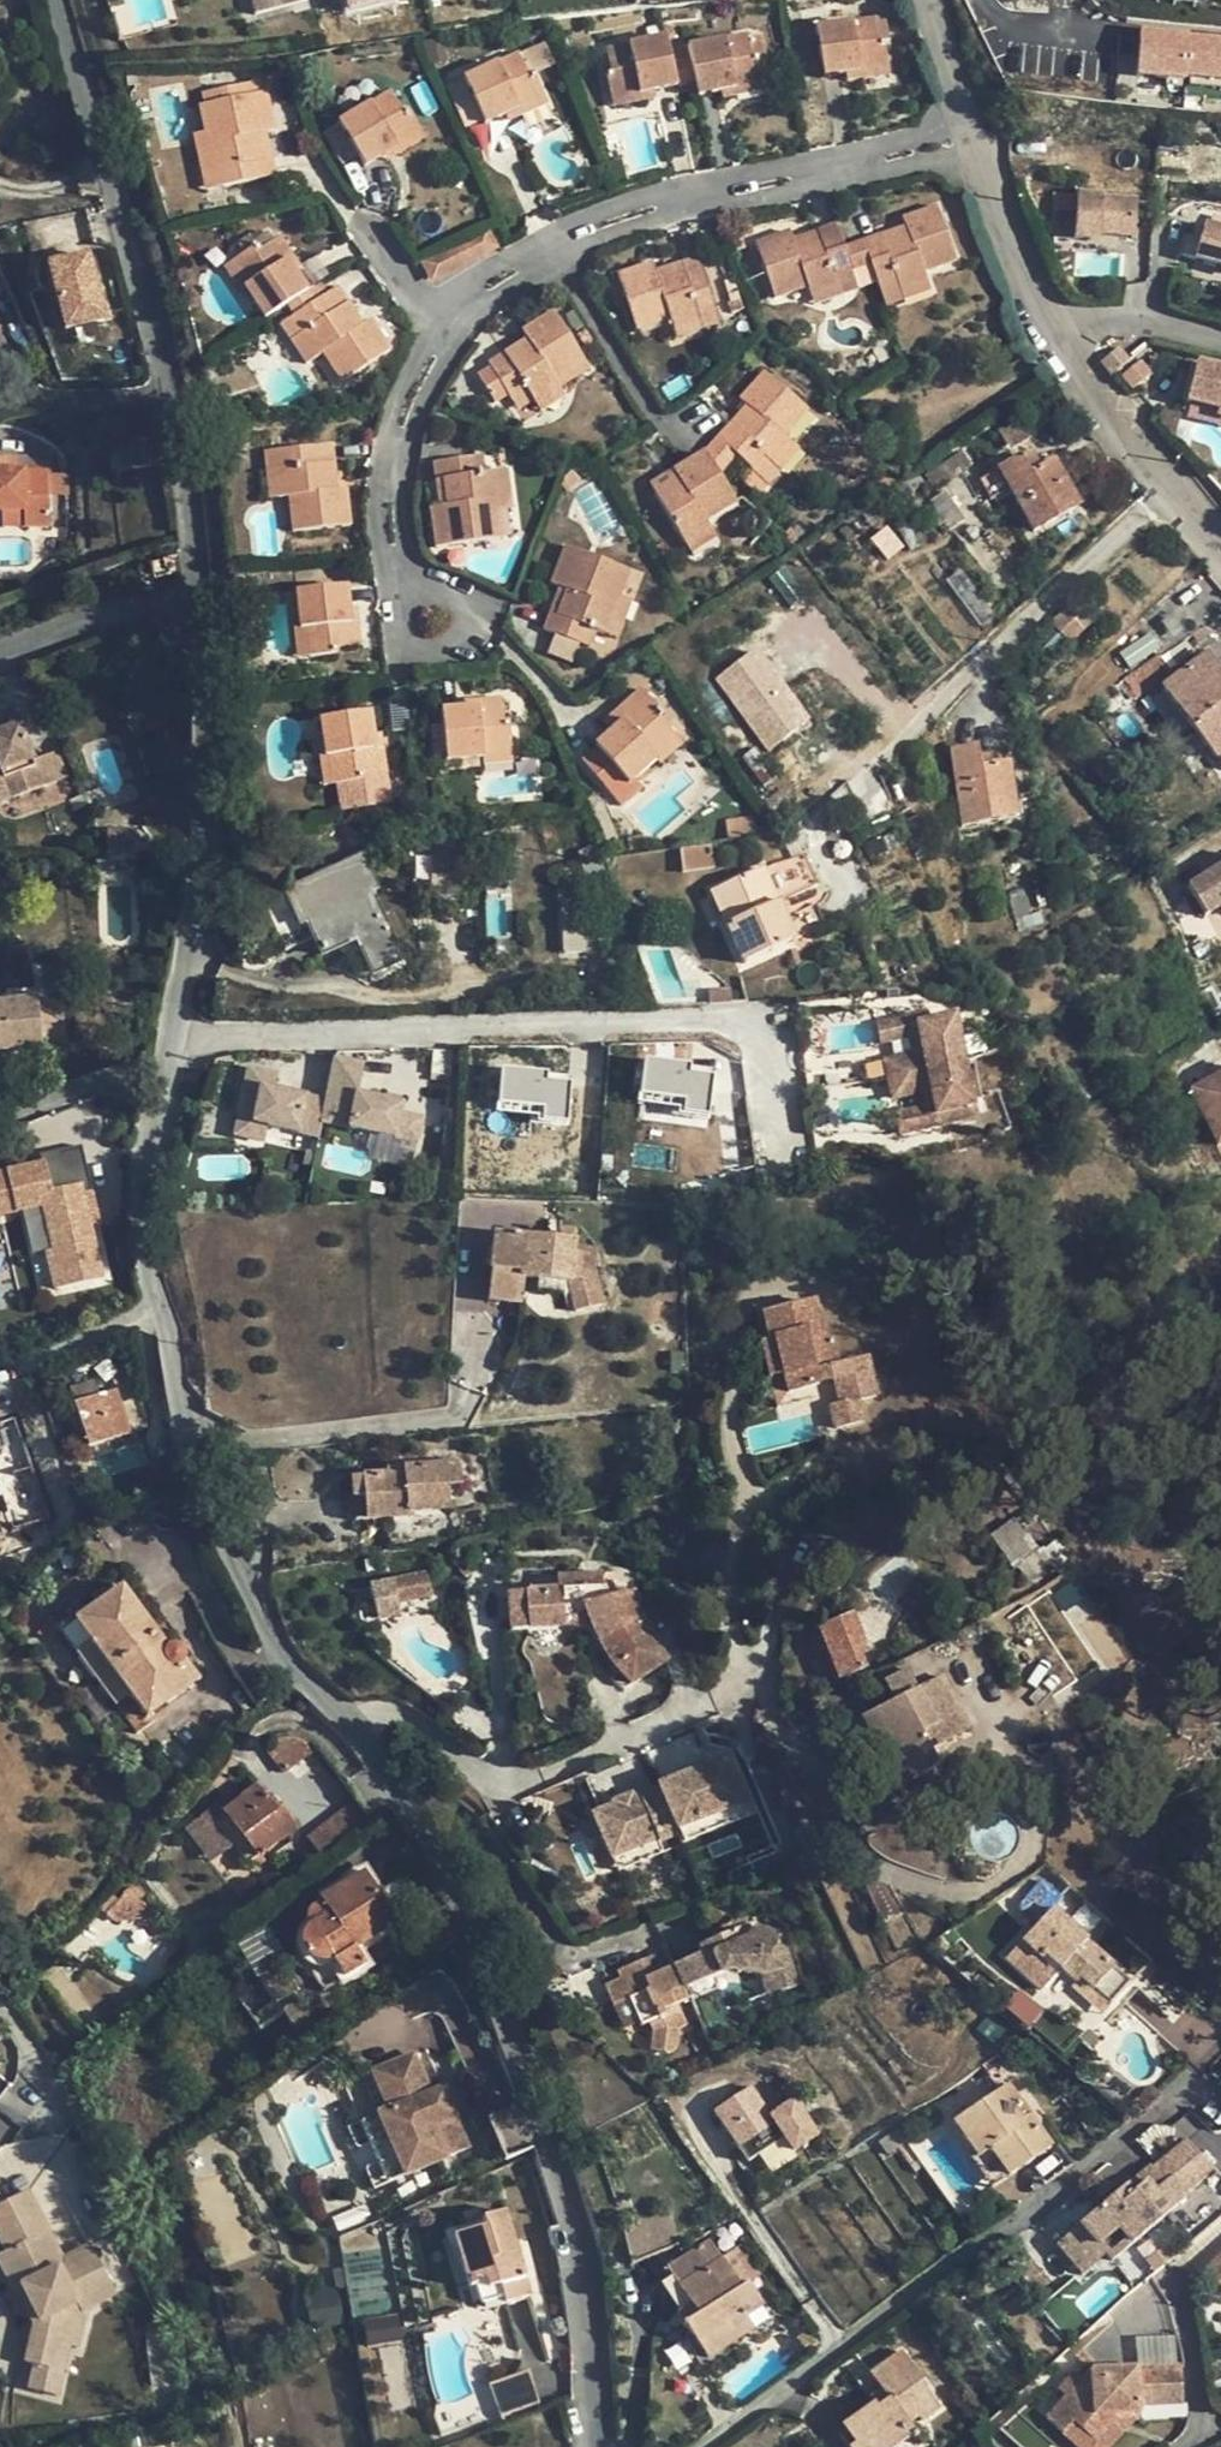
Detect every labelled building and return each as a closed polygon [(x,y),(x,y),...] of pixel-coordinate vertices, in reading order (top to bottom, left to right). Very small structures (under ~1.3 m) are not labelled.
[(289,6),(288,0),(251,0),(254,14),(289,6)] [(822,80),(844,76),(888,68),(883,41),(888,39),(883,16),(813,29),(822,80)] [(1143,27),(1139,74),(1188,78),(1188,73),(1220,76),(1220,34),(1143,27)] [(745,37),(676,51),(665,53),(668,71),(689,70),(693,86),(695,98),(717,93),(760,84),(755,61),(751,62),(745,37)] [(674,39),(663,41),(665,53),(676,51),(674,39)] [(610,102),(654,94),(693,86),(689,70),(668,71),(665,53),(663,41),(605,52),(610,77),(605,78),(610,102)] [(518,58),(463,83),(481,122),(484,128),(503,118),(543,99),(533,78),(528,80),(518,58)] [(890,74),(888,68),(844,76),(845,83),(890,74)] [(463,130),(481,122),(463,83),(445,91),(463,130)] [(281,177),(276,156),(267,157),(261,132),(270,130),(278,128),(269,93),(264,93),(261,84),(205,97),(207,107),(201,108),(208,134),(217,170),(227,169),(232,188),(281,177)] [(762,90),(760,84),(717,93),(719,99),(762,90)] [(655,99),(654,94),(610,102),(611,107),(655,99)] [(388,96),(374,104),(385,157),(420,136),(408,115),(401,117),(388,96)] [(547,107),(543,99),(503,118),(506,126),(547,107)] [(385,157),(374,104),(341,124),(367,168),(382,159),(385,157)] [(276,156),(270,130),(261,132),(267,157),(276,156)] [(211,193),(232,188),(227,169),(217,170),(208,134),(196,137),(211,193)] [(385,157),(386,166),(425,143),(420,136),(385,157)] [(1153,182),(1116,177),(1111,210),(1100,209),(1100,205),(1074,204),(1069,246),(1094,249),(1095,244),(1096,236),(1132,240),(1135,213),(1150,214),(1153,182)] [(892,220),(896,234),(898,240),(891,243),(889,237),(853,249),(859,264),(866,285),(882,279),(887,293),(917,282),(914,273),(948,260),(928,208),(892,220)] [(818,280),(838,273),(832,257),(823,229),(789,241),(792,248),(783,250),(780,244),(777,238),(741,249),(760,301),(792,289),(796,299),(821,291),(818,280)] [(1200,233),(1192,260),(1220,268),(1220,238),(1200,233)] [(896,234),(889,237),(891,243),(898,240),(896,234)] [(486,236),(472,244),(479,255),(493,248),(486,236)] [(1132,240),(1096,236),(1095,244),(1131,248),(1132,240)] [(286,262),(293,258),(280,239),(259,253),(254,246),(232,261),(249,286),(244,290),(264,318),(286,304),(306,291),(294,272),(286,262)] [(789,241),(780,244),(783,250),(792,248),(789,241)] [(465,248),(447,258),(454,270),(472,259),(465,248)] [(853,249),(832,257),(838,273),(859,264),(853,249)] [(100,319),(82,255),(41,266),(58,331),(100,319)] [(300,267),(293,258),(286,262),(294,272),(300,267)] [(1192,260),(1190,267),(1220,276),(1220,275),(1220,268),(1192,260)] [(239,294),(244,290),(249,286),(232,261),(221,269),(239,294)] [(438,261),(429,267),(436,281),(445,275),(438,261)] [(689,311),(703,307),(690,265),(657,273),(659,279),(649,282),(647,276),(645,267),(613,276),(630,332),(662,323),(664,331),(691,323),(689,311)] [(657,273),(647,276),(649,282),(659,279),(657,273)] [(846,294),(838,273),(818,280),(821,291),(796,299),(800,310),(846,294)] [(866,285),(875,309),(921,293),(917,282),(887,293),(882,279),(866,285)] [(316,303),(308,292),(287,305),(296,317),(302,313),(307,319),(351,307),(345,298),(339,289),(316,303)] [(286,304),(287,305),(308,292),(306,291),(286,304)] [(355,291),(345,298),(351,307),(364,304),(355,291)] [(364,304),(351,307),(356,316),(353,319),(359,326),(372,317),(364,304)] [(392,350),(372,317),(359,326),(353,319),(356,316),(351,307),(307,319),(308,321),(301,326),(304,332),(298,336),(315,361),(322,357),(342,384),(392,350)] [(710,329),(703,307),(689,311),(691,323),(664,331),(667,341),(710,329)] [(296,317),(286,325),(307,319),(302,313),(296,317)] [(527,403),(553,388),(547,378),(575,361),(546,313),(516,330),(522,339),(525,345),(516,350),(512,345),(480,364),(505,405),(522,394),(527,403)] [(307,319),(286,325),(281,329),(308,366),(315,361),(298,336),(304,332),(301,326),(308,321),(307,319)] [(522,339),(512,345),(516,350),(525,345),(522,339)] [(1119,349),(1101,360),(1111,375),(1129,364),(1119,349)] [(581,371),(575,361),(547,378),(553,388),(581,371)] [(1196,370),(1184,407),(1216,417),(1214,425),(1220,427),(1220,377),(1196,370)] [(732,413),(707,441),(726,459),(740,473),(751,461),(761,471),(780,448),(777,445),(801,418),(755,375),(733,401),(739,406),(744,412),(738,418),(732,413)] [(558,397),(553,388),(527,403),(532,412),(558,397)] [(739,406),(732,413),(738,418),(744,412),(739,406)] [(1019,419),(1004,428),(1017,449),(1032,440),(1019,419)] [(707,441),(692,457),(707,479),(726,459),(707,441)] [(332,446),(284,452),(286,470),(276,471),(280,500),(289,500),(292,531),(348,524),(345,487),(331,489),(330,479),(336,477),(332,446)] [(740,473),(758,489),(789,457),(780,448),(761,471),(751,461),(740,473)] [(268,501),(280,500),(276,471),(286,470),(284,452),(263,454),(268,501)] [(964,453),(928,475),(936,489),(972,467),(964,453)] [(498,540),(493,510),(487,472),(484,455),(427,464),(430,482),(438,482),(443,508),(435,510),(424,512),(430,551),(498,540)] [(726,507),(707,479),(692,457),(675,466),(665,473),(670,482),(649,497),(676,541),(700,524),(726,507)] [(1031,475),(1024,463),(1020,458),(981,481),(991,498),(1008,490),(1033,532),(1073,510),(1063,490),(1069,487),(1055,463),(1042,470),(1031,475)] [(1035,458),(1024,463),(1031,475),(1042,470),(1035,458)] [(2,511),(23,510),(24,527),(50,527),(48,470),(0,472),(0,511),(2,511)] [(500,471),(487,472),(493,510),(506,507),(500,471)] [(643,487),(649,497),(670,482),(665,473),(643,487)] [(748,499),(758,489),(740,473),(730,483),(748,499)] [(430,482),(435,510),(443,508),(438,482),(430,482)] [(1079,506),(1069,487),(1063,490),(1073,510),(1079,506)] [(943,495),(925,506),(943,536),(962,524),(943,495)] [(2,528),(24,527),(23,510),(2,511),(2,528)] [(705,534),(700,524),(676,541),(681,550),(705,534)] [(543,583),(554,587),(560,590),(552,610),(546,609),(538,631),(585,648),(591,630),(598,633),(613,593),(622,570),(558,546),(543,583)] [(349,622),(348,607),(346,585),(296,590),(299,629),(305,628),(308,655),(335,653),(335,647),(359,645),(356,622),(349,622)] [(554,587),(546,609),(552,610),(560,590),(554,587)] [(626,600),(613,593),(598,633),(612,638),(626,600)] [(355,607),(348,607),(349,622),(356,622),(355,607)] [(1067,611),(1052,624),(1072,645),(1094,626),(1084,614),(1075,621),(1067,611)] [(297,656),(308,655),(305,628),(299,629),(294,629),(297,656)] [(758,645),(713,677),(767,751),(812,719),(758,645)] [(1164,686),(1218,762),(1220,760),(1220,668),(1210,653),(1164,686)] [(1138,696),(1170,673),(1159,656),(1126,679),(1138,696)] [(641,689),(615,712),(621,719),(611,728),(591,745),(594,748),(583,757),(611,790),(622,780),(625,783),(655,757),(651,752),(673,732),(653,710),(656,706),(641,689)] [(497,697),(473,698),(473,708),(459,708),(443,709),(446,760),(484,758),(484,751),(509,750),(507,720),(499,720),(497,697)] [(459,698),(459,708),(473,708),(473,698),(459,698)] [(386,770),(383,748),(376,749),(374,735),(370,710),(318,718),(325,759),(332,758),(336,783),(358,779),(358,774),(386,770)] [(605,720),(611,728),(621,719),(615,712),(605,720)] [(20,726),(15,714),(0,720),(0,734),(20,726)] [(10,800),(44,787),(20,726),(0,734),(0,775),(10,800)] [(681,741),(673,732),(651,752),(655,757),(659,761),(681,741)] [(381,735),(374,735),(376,749),(383,748),(381,735)] [(1008,793),(1014,791),(1010,766),(992,768),(981,770),(979,759),(978,748),(951,752),(962,827),(1010,820),(1008,793)] [(510,763),(509,750),(484,751),(484,758),(484,765),(510,763)] [(324,785),(336,783),(332,758),(325,759),(320,759),(324,785)] [(991,759),(979,759),(981,770),(992,768),(991,759)] [(10,800),(0,775),(0,804),(10,800)] [(1018,819),(1014,791),(1008,793),(1010,820),(1018,819)] [(751,813),(719,817),(722,836),(753,833),(751,813)] [(706,849),(677,852),(680,878),(709,874),(706,849)] [(433,876),(460,876),(461,853),(434,853),(433,876)] [(1187,886),(1204,915),(1220,905),(1220,866),(1187,886)] [(744,964),(795,941),(786,922),(762,870),(711,893),(744,964)] [(460,887),(460,876),(433,876),(433,887),(460,887)] [(371,891),(306,921),(323,956),(357,941),(373,973),(403,959),(371,891)] [(810,911),(786,922),(795,941),(819,930),(810,911)] [(710,1006),(731,1005),(728,991),(710,992),(710,1006)] [(37,1002),(42,1047),(65,1044),(59,1000),(37,1002)] [(37,1002),(0,1006),(0,1051),(42,1047),(37,1002)] [(908,1009),(893,1014),(900,1035),(905,1053),(909,1069),(972,1052),(959,1007),(934,1013),(932,1007),(911,1013),(908,1009)] [(882,1039),(900,1035),(893,1014),(876,1019),(882,1039)] [(427,1099),(360,1091),(365,1057),(331,1052),(321,1125),(422,1138),(427,1099)] [(909,1069),(915,1087),(920,1105),(925,1124),(943,1119),(943,1116),(962,1111),(960,1105),(986,1098),(972,1052),(909,1069)] [(887,1058),(892,1074),(909,1069),(905,1053),(887,1058)] [(705,1121),(709,1061),(641,1057),(638,1118),(705,1121)] [(502,1064),(497,1109),(565,1116),(570,1072),(502,1064)] [(1213,1142),(1220,1138),(1220,1067),(1187,1081),(1213,1142)] [(909,1069),(892,1074),(898,1092),(915,1087),(909,1069)] [(264,1142),(265,1128),(317,1134),(323,1084),(241,1075),(234,1138),(264,1142)] [(908,1129),(925,1124),(920,1105),(903,1109),(908,1129)] [(82,1146),(40,1157),(42,1165),(0,1175),(0,1216),(44,1206),(55,1251),(48,1253),(57,1290),(103,1279),(90,1226),(82,1194),(93,1191),(82,1146)] [(101,1224),(93,1191),(82,1194),(90,1226),(101,1224)] [(524,1277),(538,1279),(568,1283),(570,1295),(575,1313),(602,1305),(593,1272),(596,1251),(574,1248),(575,1232),(562,1231),(561,1240),(495,1234),(489,1301),(520,1302),(524,1277)] [(537,1292),(570,1295),(568,1283),(538,1279),(537,1292)] [(776,1342),(784,1374),(789,1394),(819,1386),(818,1380),(836,1375),(840,1374),(833,1345),(824,1347),(813,1304),(764,1316),(770,1343),(776,1342)] [(769,1379),(784,1374),(776,1342),(770,1343),(761,1346),(769,1379)] [(837,1381),(836,1375),(818,1380),(819,1386),(837,1381)] [(70,1391),(75,1404),(98,1396),(94,1383),(70,1391)] [(90,1448),(130,1434),(115,1390),(98,1396),(75,1404),(90,1448)] [(460,1463),(402,1467),(402,1474),(388,1475),(353,1478),(357,1520),(409,1517),(409,1512),(449,1510),(449,1487),(461,1486),(460,1463)] [(387,1468),(388,1475),(402,1474),(402,1467),(387,1468)] [(1041,1570),(1061,1558),(1031,1513),(1013,1525),(1033,1558),(1041,1570)] [(1009,1572),(1033,1558),(1013,1525),(990,1539),(1009,1572)] [(423,1572),(389,1580),(394,1603),(429,1595),(423,1572)] [(539,1588),(538,1626),(630,1598),(625,1598),(623,1584),(628,1583),(627,1574),(570,1576),(570,1586),(539,1588)] [(168,1648),(123,1587),(61,1632),(137,1735),(150,1725),(146,1720),(194,1684),(180,1666),(183,1663),(184,1657),(183,1650),(177,1647),(172,1647),(168,1648)] [(520,1626),(538,1626),(539,1588),(519,1588),(520,1626)] [(645,1599),(630,1598),(538,1626),(583,1625),(583,1620),(593,1618),(597,1635),(605,1653),(597,1657),(603,1669),(620,1662),(626,1675),(624,1677),(626,1682),(669,1660),(650,1625),(645,1599)] [(866,1671),(846,1620),(816,1633),(837,1683),(866,1671)] [(183,1663),(180,1666),(194,1684),(201,1679),(184,1657),(183,1663)] [(884,1682),(894,1703),(918,1689),(908,1670),(884,1682)] [(944,1677),(918,1689),(894,1703),(863,1720),(898,1787),(939,1765),(932,1752),(963,1735),(951,1711),(959,1708),(944,1677)] [(971,1731),(959,1708),(951,1711),(963,1735),(971,1731)] [(308,1749),(264,1745),(284,1772),(311,1752),(308,1749)] [(726,1745),(655,1782),(682,1834),(753,1797),(726,1745)] [(257,1858),(298,1827),(282,1807),(277,1811),(257,1785),(242,1797),(212,1819),(234,1847),(248,1865),(257,1858)] [(212,1819),(242,1797),(235,1787),(205,1809),(212,1819)] [(636,1788),(589,1807),(613,1865),(660,1846),(636,1788)] [(348,1804),(305,1836),(320,1857),(364,1824),(348,1804)] [(184,1826),(212,1863),(234,1847),(212,1819),(205,1809),(184,1826)] [(264,1867),(257,1858),(248,1865),(255,1874),(264,1867)] [(320,1901),(322,1904),(310,1911),(307,1916),(307,1923),(309,1928),(304,1934),(302,1939),(301,1945),(303,1952),(311,1961),(321,1965),(327,1964),(333,1961),(344,1979),(364,1967),(354,1951),(396,1925),(364,1873),(320,1901)] [(1026,1898),(1033,1905),(1050,1886),(1044,1880),(1026,1898)] [(690,1882),(675,1888),(681,1902),(697,1896),(690,1882)] [(147,1917),(143,1892),(133,1884),(109,1913),(111,1923),(147,1917)] [(1063,1897),(1050,1886),(1033,1905),(1045,1916),(1008,1957),(1043,1991),(1063,1971),(1077,1983),(1083,1979),(1110,2005),(1129,1984),(1087,1944),(1088,1941),(1053,1908),(1063,1897)] [(729,1920),(732,1931),(741,1927),(744,1930),(752,1927),(748,1913),(729,1920)] [(699,1944),(703,1953),(712,1974),(737,1963),(764,1975),(771,1991),(797,1980),(780,1939),(752,1927),(744,1930),(741,1927),(732,1931),(699,1944)] [(703,1953),(674,1965),(682,1986),(712,1974),(703,1953)] [(648,1959),(636,1963),(645,1983),(656,1977),(654,1973),(648,1959)] [(645,1983),(636,1963),(614,1973),(617,1981),(601,1988),(610,2007),(627,2000),(639,2028),(647,2025),(651,2033),(650,2055),(665,2058),(674,2050),(677,2029),(683,2026),(674,2006),(689,2000),(682,1986),(674,1965),(654,1973),(656,1977),(645,1983)] [(1016,1990),(1005,2009),(1032,2025),(1043,2006),(1016,1990)] [(1112,2034),(1098,2021),(1082,2038),(1094,2052),(1112,2034)] [(1000,2053),(984,2064),(991,2075),(1008,2064),(1000,2053)] [(366,2171),(374,2190),(405,2177),(472,2147),(445,2086),(431,2092),(414,2054),(373,2072),(389,2111),(378,2115),(348,2129),(355,2146),(361,2148),(372,2143),(380,2162),(368,2166),(366,2171)] [(1008,2064),(991,2075),(1000,2088),(1010,2081),(1015,2077),(1008,2064)] [(389,2111),(373,2072),(361,2077),(378,2115),(389,2111)] [(1017,2107),(1024,2102),(1010,2081),(1000,2088),(962,2114),(1015,2171),(1054,2145),(1031,2113),(1024,2118),(1017,2107)] [(752,2086),(716,2110),(726,2126),(738,2144),(749,2161),(765,2150),(785,2137),(794,2150),(818,2135),(795,2101),(784,2108),(787,2113),(775,2121),(772,2116),(752,2086)] [(1031,2113),(1024,2102),(1017,2107),(1024,2118),(1031,2113)] [(772,2116),(775,2121),(787,2113),(784,2108),(772,2116)] [(1009,2175),(1015,2171),(962,2114),(956,2119),(979,2154),(990,2147),(1009,2175)] [(732,2148),(738,2144),(726,2126),(720,2130),(732,2148)] [(880,2141),(882,2146),(904,2132),(901,2128),(880,2141)] [(907,2139),(904,2132),(882,2146),(887,2151),(906,2140),(907,2139)] [(774,2164),(794,2150),(785,2137),(765,2150),(774,2164)] [(919,2159),(906,2140),(887,2151),(901,2171),(919,2159)] [(1129,2182),(1065,2237),(1084,2261),(1098,2248),(1105,2256),(1111,2263),(1184,2199),(1183,2196),(1210,2172),(1184,2142),(1153,2169),(1155,2172),(1134,2189),(1129,2182)] [(991,2187),(1009,2175),(990,2147),(979,2154),(972,2160),(991,2187)] [(1149,2165),(1129,2182),(1134,2189),(1155,2172),(1153,2169),(1149,2165)] [(63,2260),(29,2192),(0,2207),(0,2232),(9,2251),(0,2256),(0,2258),(33,2325),(24,2360),(34,2362),(29,2386),(68,2395),(88,2314),(117,2299),(91,2246),(63,2260)] [(668,2210),(621,2226),(632,2263),(677,2245),(668,2210)] [(531,2296),(505,2211),(482,2219),(485,2228),(454,2238),(470,2290),(475,2288),(480,2305),(505,2298),(507,2304),(531,2296)] [(1081,2275),(1105,2256),(1098,2248),(1084,2261),(1065,2237),(1056,2245),(1081,2275)] [(765,2305),(749,2281),(741,2286),(723,2258),(710,2239),(667,2267),(697,2315),(685,2323),(709,2359),(754,2329),(747,2317),(765,2305)] [(741,2247),(723,2258),(741,2286),(749,2281),(759,2274),(741,2247)] [(1204,2273),(1220,2291),(1220,2256),(1204,2273)] [(399,2314),(361,2317),(364,2343),(401,2339),(399,2314)] [(810,2328),(798,2337),(809,2353),(821,2344),(810,2328)] [(855,2443),(859,2439),(864,2446),(894,2446),(914,2432),(908,2424),(917,2417),(922,2422),(941,2408),(922,2381),(925,2378),(903,2349),(858,2382),(872,2401),(842,2424),(855,2443)] [(1080,2446),(1107,2446),(1138,2413),(1138,2405),(1181,2403),(1180,2366),(1091,2370),(1047,2418),(1080,2446)] [(500,2420),(538,2406),(528,2372),(490,2385),(500,2420)] [(914,2432),(894,2446),(924,2446),(914,2432)]
